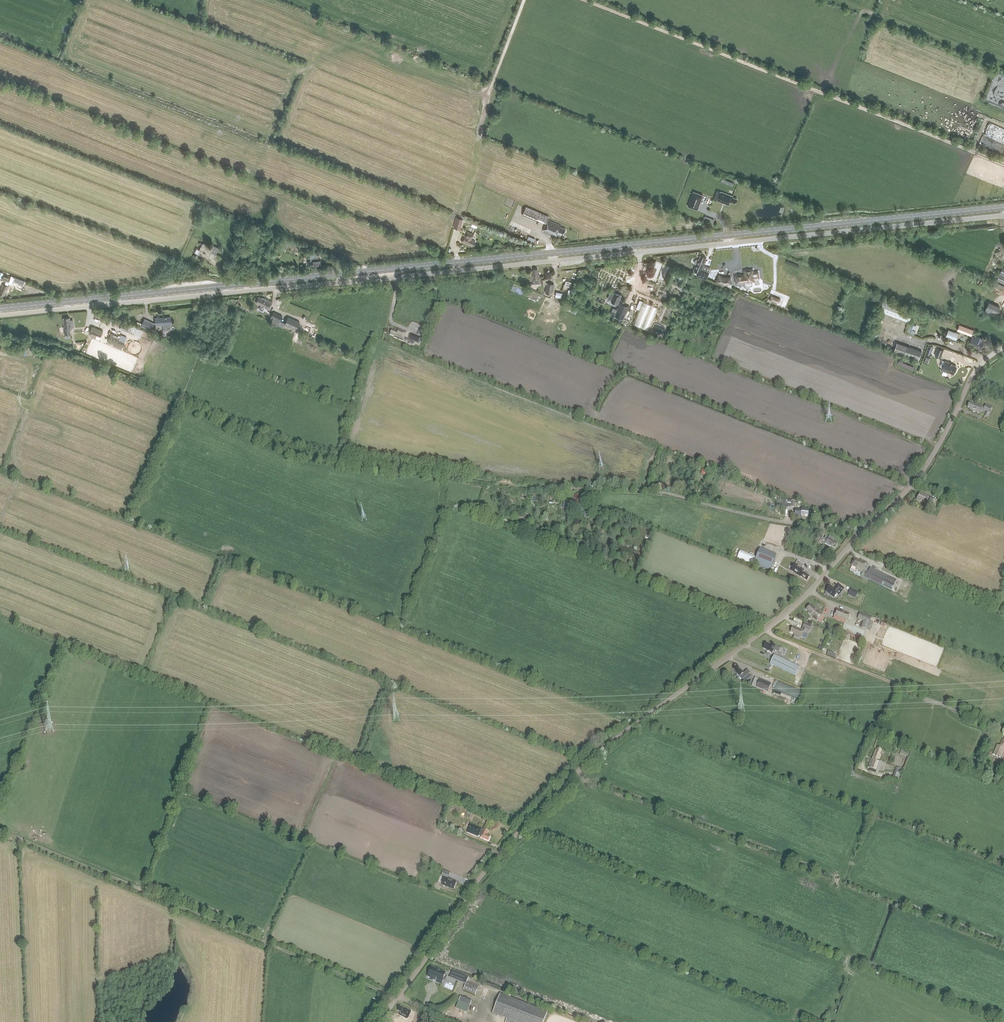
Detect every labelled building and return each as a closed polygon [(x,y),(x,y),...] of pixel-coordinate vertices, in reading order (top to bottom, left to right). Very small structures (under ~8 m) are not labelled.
[(703,195),(693,191),(687,206),(698,210),(703,195)] [(735,203),(737,199),(732,197),(733,196),(721,191),(717,201),(729,205),(730,201),(735,203)] [(548,216),(526,206),(522,215),(536,221),(537,219),(546,223),(543,231),(553,235),(556,236),(558,231),(563,233),(565,229),(560,227),(561,225),(547,219),(548,216)] [(714,224),(715,218),(705,216),(704,222),(714,224)] [(460,230),(463,220),(456,218),(453,228),(460,230)] [(466,236),(464,235),(461,241),(471,246),(471,244),(473,245),(475,241),(471,239),(473,234),(468,232),(466,236)] [(219,248),(213,246),(212,248),(202,243),(199,250),(196,249),(195,253),(208,258),(211,252),(216,255),(219,248)] [(290,244),(288,249),(299,253),(300,253),(301,248),(290,244)] [(317,254),(309,255),(310,261),(307,262),(308,267),(312,266),(321,265),(320,260),(318,260),(317,254)] [(706,257),(700,255),(698,260),(697,260),(695,261),(695,262),(695,264),(697,265),(695,270),(698,272),(697,276),(706,279),(709,272),(701,269),(704,263),(704,262),(706,257)] [(537,269),(533,269),(533,271),(532,271),(533,278),(533,284),(540,283),(539,274),(538,274),(537,269)] [(753,279),(758,278),(758,272),(753,273),(753,270),(744,271),(744,275),(735,276),(736,283),(745,282),(746,285),(746,286),(747,286),(747,287),(751,286),(752,286),(752,285),(752,284),(752,281),(754,281),(753,279)] [(3,274),(2,275),(0,280),(8,283),(10,276),(3,274)] [(731,284),(730,277),(724,278),(719,275),(716,281),(723,284),(731,284)] [(8,284),(12,285),(14,281),(23,285),(25,281),(11,276),(8,284)] [(8,286),(9,285),(5,283),(4,285),(2,284),(0,289),(1,289),(0,292),(0,294),(3,296),(4,294),(5,294),(9,287),(8,286)] [(552,294),(554,285),(547,283),(546,293),(552,294)] [(617,304),(621,295),(615,292),(614,294),(610,292),(608,299),(611,300),(611,302),(617,304)] [(768,299),(767,302),(776,305),(777,303),(779,304),(781,299),(771,295),(770,299),(768,299)] [(261,299),(258,297),(256,302),(260,304),(259,305),(268,310),(272,302),(262,297),(261,299)] [(643,301),(635,324),(650,330),(658,307),(643,301)] [(984,312),(995,317),(1000,307),(989,302),(984,312)] [(620,303),(615,316),(623,319),(629,307),(620,303)] [(280,321),(282,316),(273,311),(271,317),(280,321)] [(155,325),(165,325),(166,330),(170,330),(171,328),(170,324),(171,324),(170,317),(166,317),(165,317),(165,318),(159,318),(155,318),(155,325)] [(296,330),(299,322),(288,317),(284,325),(296,330)] [(63,321),(64,321),(65,327),(64,327),(65,334),(71,334),(70,328),(69,328),(69,327),(74,326),(73,320),(70,320),(69,318),(63,318),(63,319),(63,321)] [(150,329),(152,323),(144,319),(141,326),(150,329)] [(132,327),(122,323),(120,328),(129,333),(132,327)] [(910,323),(907,331),(912,334),(915,325),(910,323)] [(973,330),(959,325),(957,331),(971,336),(973,330)] [(89,332),(99,337),(100,337),(103,331),(92,326),(89,332)] [(403,341),(404,339),(404,338),(407,332),(398,328),(397,331),(392,330),(390,334),(395,336),(394,337),(403,341)] [(956,341),(959,334),(948,330),(945,337),(956,341)] [(123,348),(126,340),(111,333),(107,341),(123,348)] [(413,344),(414,343),(415,342),(418,343),(421,338),(412,334),(409,340),(404,338),(404,339),(410,342),(411,343),(413,344)] [(972,338),(970,341),(974,342),(973,345),(981,348),(983,342),(982,342),(984,338),(976,335),(975,339),(972,338)] [(897,342),(894,352),(918,361),(922,351),(897,342)] [(944,350),(937,348),(934,356),(940,358),(944,350)] [(913,371),(915,367),(899,360),(898,364),(913,371)] [(955,368),(956,366),(949,363),(945,361),(944,365),(942,364),(940,370),(947,372),(948,372),(953,374),(954,371),(955,372),(956,369),(955,368)] [(969,403),(968,407),(970,408),(969,409),(980,414),(983,407),(975,404),(975,405),(969,403)] [(986,411),(989,413),(992,407),(986,404),(983,410),(986,411)] [(538,502),(539,495),(529,493),(528,500),(538,502)] [(929,503),(928,505),(934,507),(937,500),(931,497),(930,500),(928,499),(929,497),(919,493),(917,499),(926,503),(927,502),(929,503)] [(581,509),(582,502),(580,502),(581,495),(576,494),(575,494),(573,503),(564,501),(563,508),(565,508),(565,511),(569,511),(570,505),(573,505),(572,508),(581,509)] [(808,516),(809,510),(805,510),(805,507),(802,507),(802,511),(796,510),(795,517),(801,517),(802,516),(808,516)] [(818,535),(815,540),(820,544),(822,540),(825,542),(825,543),(829,546),(830,545),(834,548),(837,543),(832,540),(833,539),(833,538),(829,536),(828,538),(825,537),(824,539),(818,535)] [(753,564),(770,571),(777,555),(760,548),(753,564)] [(860,561),(855,558),(851,565),(856,568),(856,569),(863,572),(861,576),(892,590),(897,580),(869,567),(870,565),(867,564),(867,563),(860,560),(860,561)] [(803,571),(804,569),(801,567),(803,564),(797,560),(791,570),(800,576),(800,575),(807,580),(810,575),(803,571)] [(838,595),(840,594),(844,588),(839,584),(834,589),(830,586),(827,591),(834,596),(836,594),(838,595)] [(859,592),(851,588),(848,595),(855,599),(859,592)] [(813,618),(816,621),(822,614),(819,611),(818,612),(812,606),(811,607),(810,606),(806,609),(809,612),(808,613),(813,618)] [(834,616),(847,621),(850,614),(837,609),(834,616)] [(858,619),(863,621),(860,627),(866,629),(871,617),(860,613),(858,619)] [(794,634),(794,635),(801,638),(804,631),(805,628),(802,627),(801,630),(795,627),(794,628),(792,628),(790,632),(794,634)] [(771,653),(773,650),(777,652),(779,648),(775,646),(770,643),(770,644),(766,643),(763,649),(767,650),(766,651),(771,653)] [(770,664),(796,676),(800,667),(775,655),(770,664)] [(738,665),(733,668),(742,680),(750,673),(748,670),(744,673),(738,665)] [(767,692),(771,684),(760,679),(756,687),(767,692)] [(800,699),(803,691),(777,680),(773,688),(800,699)] [(1003,738),(1000,746),(998,745),(994,754),(1001,757),(1003,749),(1003,739),(1003,738)] [(879,760),(881,754),(880,754),(882,749),(878,748),(877,750),(876,749),(872,759),(871,758),(869,764),(870,764),(869,766),(868,766),(868,767),(879,771),(883,762),(879,760)] [(899,777),(902,769),(897,767),(892,779),(899,782),(901,777),(899,777)] [(468,814),(462,811),(457,819),(463,822),(468,814)] [(467,833),(478,837),(479,836),(481,837),(481,838),(489,842),(491,837),(487,835),(489,831),(471,824),(467,833)] [(442,876),(445,877),(442,885),(446,887),(454,890),(457,882),(450,879),(448,878),(450,873),(444,870),(442,876)] [(446,973),(432,967),(428,977),(442,982),(446,973)] [(463,990),(475,995),(479,987),(467,982),(463,990)] [(492,1013),(506,1019),(505,1021),(544,1021),(548,1012),(500,994),(492,1013)] [(471,1005),(472,1000),(461,996),(459,1001),(471,1005)] [(404,1007),(403,1008),(400,1007),(398,1010),(402,1012),(401,1013),(406,1016),(407,1014),(410,1015),(410,1014),(414,1016),(416,1012),(412,1010),(412,1011),(404,1007)]
